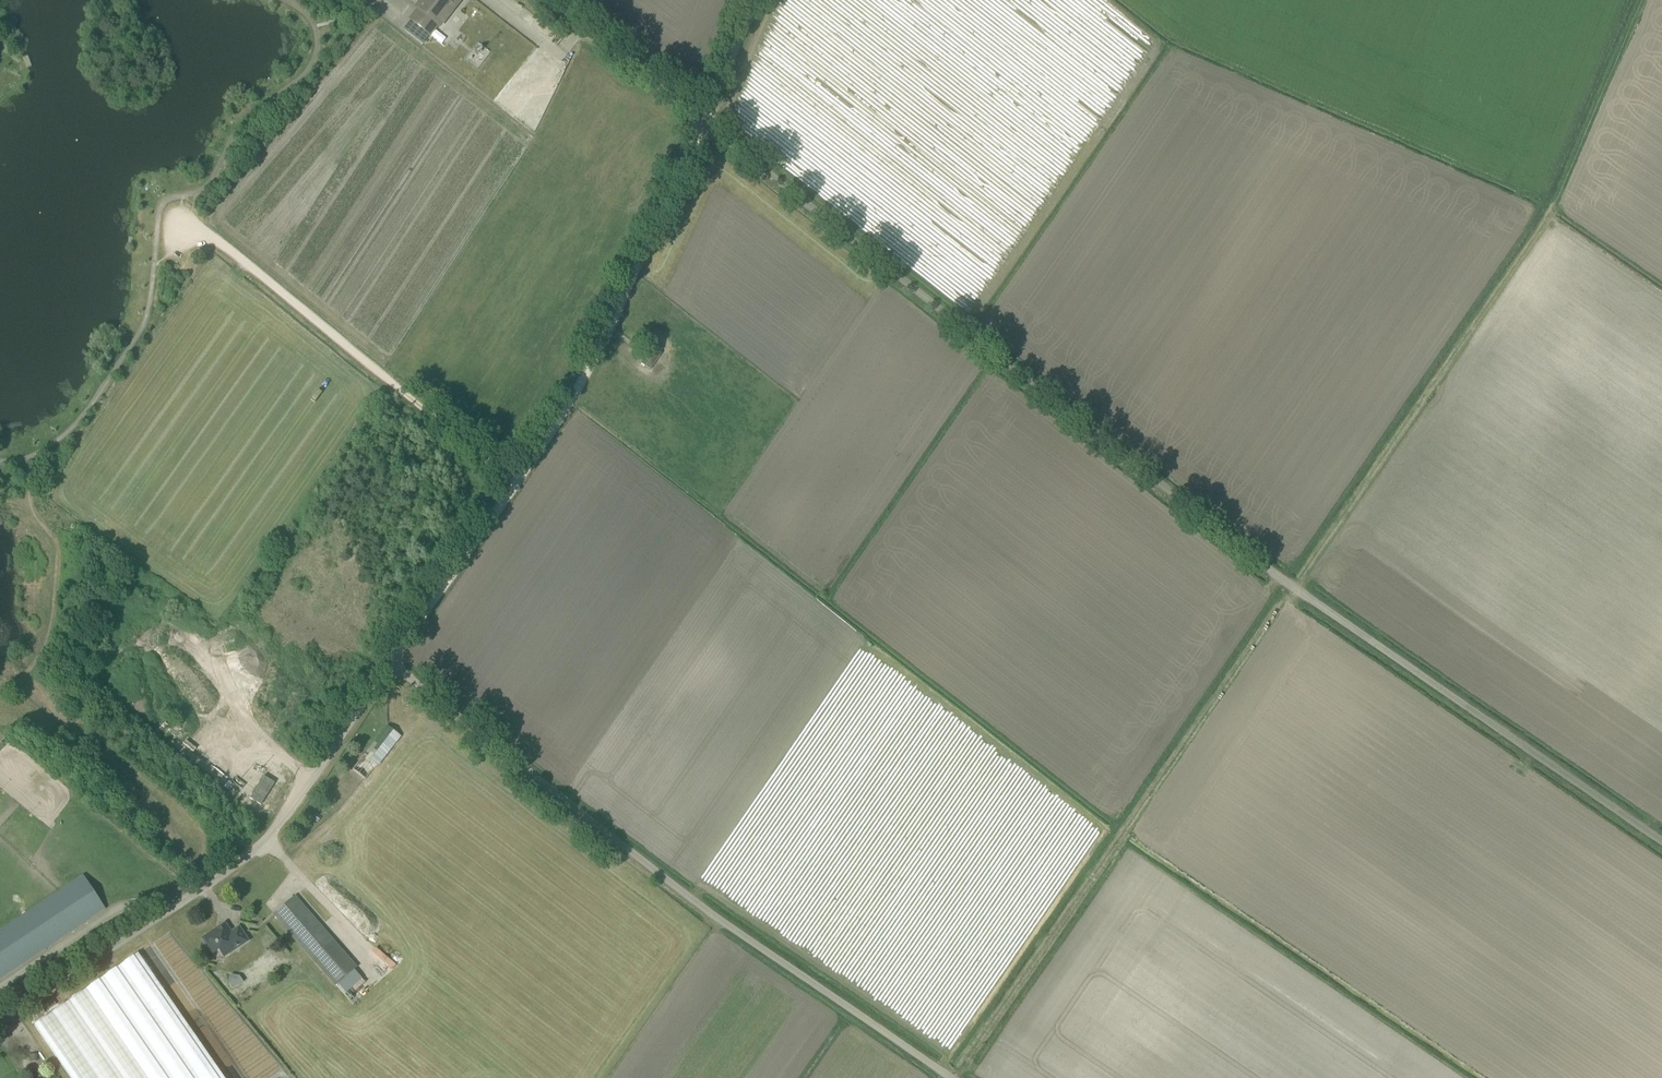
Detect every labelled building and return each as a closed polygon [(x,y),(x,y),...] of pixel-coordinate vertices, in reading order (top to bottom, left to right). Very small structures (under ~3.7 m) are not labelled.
[(417,9),(438,25),(440,27),(461,0),(422,0),(416,8),(417,9)] [(430,36),(438,25),(417,9),(409,20),(430,36)] [(325,803),(339,814),(400,736),(387,726),(335,792),(334,792),(325,803)] [(416,732),(434,745),(439,739),(421,726),(416,732)] [(275,783),(264,776),(250,798),(261,805),(275,783)] [(105,909),(83,876),(0,931),(0,979),(105,909)] [(295,897),(274,915),(302,947),(292,956),(299,964),(309,955),(335,986),(356,967),(295,897)] [(247,941),(239,929),(231,934),(225,925),(209,936),(207,935),(205,944),(207,944),(213,954),(220,950),(224,956),(247,941)] [(377,931),(371,937),(389,953),(394,947),(377,931)] [(400,953),(396,958),(403,964),(407,959),(400,953)] [(66,1077),(218,1077),(134,955),(30,1026),(66,1077)] [(530,1069),(525,1076),(527,1077),(542,1077),(530,1069)]
